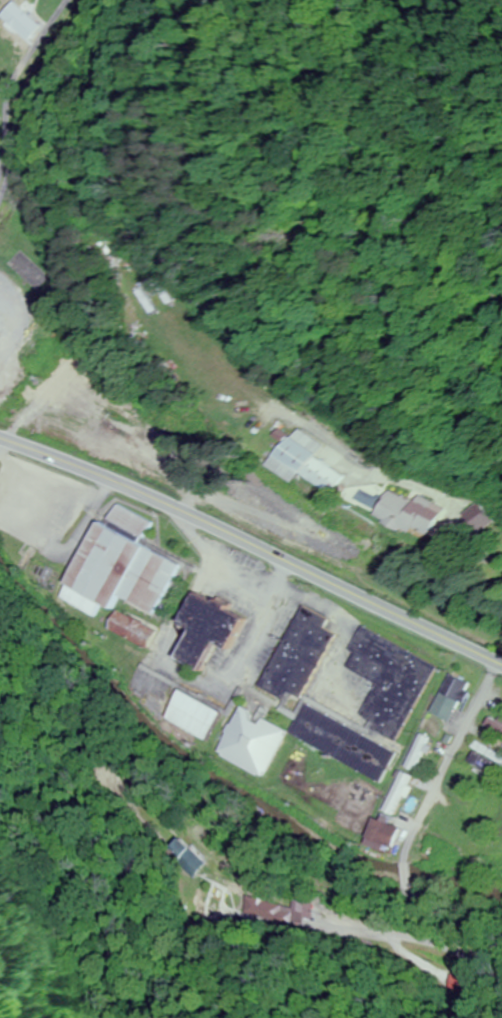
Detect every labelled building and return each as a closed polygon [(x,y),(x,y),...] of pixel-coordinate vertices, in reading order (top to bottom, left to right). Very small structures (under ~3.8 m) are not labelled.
[(29,43),(41,24),(17,8),(4,27),(29,43)] [(279,436),(289,443),(293,437),(284,430),(279,436)] [(319,458),(327,446),(300,430),(283,459),(340,493),(350,476),(319,458)] [(417,496),(415,501),(389,490),(377,518),(433,540),(446,508),(417,496)] [(160,614),(185,563),(146,544),(157,522),(122,505),(112,524),(104,520),(65,599),(99,616),(106,603),(120,610),(126,597),(160,614)] [(188,661),(211,671),(224,642),(241,649),(255,617),(206,595),(192,624),(202,629),(188,661)] [(331,618),(303,605),(262,688),(289,702),(294,692),(306,698),(337,633),(326,628),(331,618)] [(121,611),(112,631),(154,649),(162,629),(121,611)] [(439,664),(364,628),(352,652),(357,654),(350,669),(380,684),(361,723),(308,698),(299,716),(300,716),(291,735),(384,780),(439,664)] [(455,722),(472,682),(452,673),(434,713),(455,722)] [(269,779),(292,731),(267,718),(276,700),(244,684),(241,691),(266,703),(261,714),(243,705),(219,755),(269,779)] [(209,741),(226,712),(185,689),(168,718),(209,741)] [(431,738),(422,734),(407,766),(417,770),(431,738)] [(501,764),(501,754),(481,742),(471,761),(492,773),(498,762),(501,764)] [(415,777),(404,771),(385,810),(396,815),(415,777)] [(396,854),(407,829),(381,816),(369,841),(396,854)]
